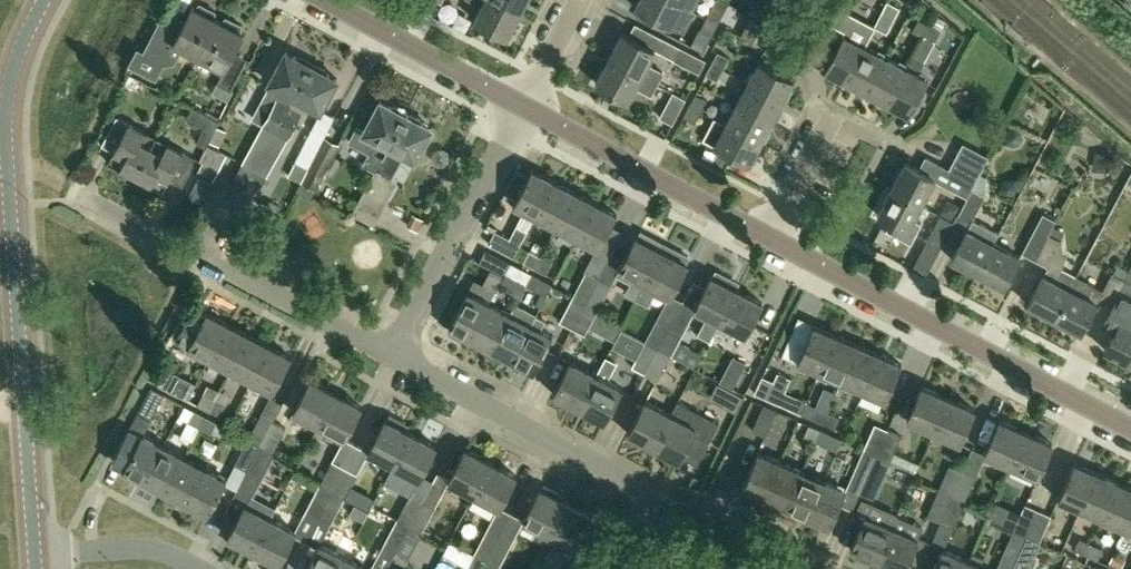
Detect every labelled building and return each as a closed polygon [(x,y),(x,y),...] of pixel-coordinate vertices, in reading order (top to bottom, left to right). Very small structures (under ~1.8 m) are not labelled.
[(521,11),(500,0),(473,0),(482,5),(475,19),(508,37),(521,11)] [(521,11),(527,0),(500,0),(521,11)] [(674,0),(641,0),(636,8),(681,31),(692,10),(674,0)] [(692,10),(697,0),(674,0),(692,10)] [(714,7),(708,18),(719,24),(725,13),(736,18),(741,8),(726,0),(715,0),(712,6),(714,7)] [(777,1),(776,0),(752,0),(747,10),(767,20),(777,1)] [(898,8),(887,2),(881,13),(893,19),(898,8)] [(175,44),(199,56),(218,19),(215,18),(216,11),(200,3),(195,8),(193,6),(184,23),(164,13),(143,53),(164,64),(175,44)] [(846,81),(864,45),(875,26),(841,8),(819,49),(831,56),(824,69),(846,81)] [(227,17),(222,21),(218,19),(199,56),(225,70),(218,82),(217,82),(212,92),(228,100),(233,91),(232,90),(245,64),(231,57),(244,33),(241,32),(243,25),(227,17)] [(719,24),(708,18),(702,29),(713,35),(719,24)] [(924,35),(930,24),(918,18),(912,29),(924,35)] [(941,30),(930,24),(924,35),(935,41),(941,30)] [(648,63),(656,49),(623,31),(609,57),(642,74),(658,83),(664,71),(648,63)] [(846,81),(867,92),(885,56),(864,45),(846,81)] [(706,59),(681,46),(674,59),(699,72),(706,59)] [(255,170),(267,177),(295,125),(295,124),(283,118),(312,64),(287,50),(269,82),(271,84),(252,118),(264,125),(243,163),(255,170)] [(718,51),(712,63),(723,68),(729,57),(718,51)] [(867,92),(888,102),(906,67),(885,56),(867,92)] [(906,67),(888,102),(909,114),(928,79),(918,74),(924,62),(913,56),(907,68),(906,67)] [(658,83),(642,74),(609,57),(596,83),(629,100),(636,87),(652,95),(658,83)] [(748,82),(784,101),(795,79),(759,60),(748,82)] [(717,80),(723,68),(712,63),(706,74),(717,80)] [(338,78),(312,64),(283,118),(295,124),(295,125),(300,128),(311,108),(320,113),(296,161),(309,167),(325,136),(324,136),(334,116),(321,108),(338,78)] [(773,122),(784,101),(748,82),(737,103),(773,122)] [(673,92),(660,117),(673,123),(686,98),(673,92)] [(696,94),(690,105),(701,111),(707,100),(696,94)] [(381,100),(364,130),(357,126),(349,140),(369,151),(362,163),(376,171),(406,114),(381,100)] [(726,124),(762,143),(773,122),(737,103),(726,124)] [(695,122),(701,111),(690,105),(684,116),(695,122)] [(206,147),(208,144),(210,139),(217,126),(219,120),(193,106),(187,117),(204,126),(196,141),(206,147)] [(406,114),(376,171),(366,189),(376,194),(386,176),(391,179),(405,153),(415,159),(432,128),(406,114)] [(135,176),(156,137),(117,116),(102,145),(114,151),(109,162),(135,176)] [(762,143),(726,124),(715,118),(703,140),(750,164),(762,143)] [(325,136),(309,167),(302,183),(316,189),(340,144),(325,136)] [(196,158),(156,137),(135,176),(163,191),(169,180),(181,187),(196,158)] [(949,168),(975,182),(989,155),(963,141),(949,168)] [(208,144),(206,147),(200,160),(203,161),(198,170),(214,179),(227,154),(208,144)] [(921,204),(942,165),(926,156),(919,169),(905,161),(891,188),(921,204)] [(243,191),(255,170),(243,163),(231,184),(243,191)] [(525,210),(517,226),(527,232),(536,216),(555,180),(533,169),(514,205),(525,210)] [(267,177),(255,170),(243,191),(255,197),(267,177)] [(213,183),(199,175),(187,198),(201,205),(213,183)] [(575,191),(555,180),(536,216),(556,227),(575,191)] [(921,223),(913,219),(921,204),(891,188),(877,215),(891,222),(886,230),(911,243),(921,223)] [(366,189),(353,212),(374,224),(387,200),(376,194),(366,189)] [(985,196),(972,189),(958,214),(971,221),(972,221),(973,219),(985,196)] [(596,202),(575,191),(556,227),(577,238),(596,202)] [(596,202),(577,238),(599,249),(618,213),(596,202)] [(1056,219),(1043,212),(1041,216),(1022,253),(1035,260),(1049,234),(1048,234),(1056,219)] [(406,225),(419,232),(424,219),(412,213),(406,225)] [(954,222),(941,215),(927,241),(940,248),(954,222)] [(951,259),(978,273),(994,243),(999,232),(973,219),(972,221),(971,221),(967,229),(951,259)] [(517,226),(510,239),(496,231),(489,244),(514,257),(521,244),(527,232),(517,226)] [(638,299),(646,283),(663,250),(654,246),(657,240),(642,232),(639,238),(637,237),(618,274),(631,280),(625,292),(638,299)] [(1061,240),(1049,234),(1035,260),(1048,266),(1028,305),(1054,318),(1075,278),(1064,272),(1061,240)] [(1020,256),(994,243),(978,273),(1004,287),(1020,256)] [(672,255),(663,250),(646,283),(638,299),(649,305),(657,289),(670,296),(671,297),(672,296),(688,264),(687,263),(690,257),(675,249),(672,255)] [(486,250),(480,262),(504,276),(511,263),(486,250)] [(536,268),(541,257),(530,251),(524,262),(536,268)] [(553,263),(541,257),(536,268),(547,274),(553,263)] [(527,285),(532,274),(521,268),(516,279),(527,285)] [(671,356),(685,331),(696,310),(707,316),(697,334),(710,341),(720,322),(720,323),(738,289),(730,285),(733,279),(718,271),(715,277),(713,276),(701,299),(689,293),(684,302),(672,325),(659,349),(671,356)] [(573,297),(586,303),(599,280),(586,273),(573,297)] [(1114,273),(1113,273),(1100,298),(1111,305),(1125,279),(1114,273)] [(532,274),(527,285),(538,291),(544,280),(532,274)] [(1102,292),(1075,278),(1054,318),(1081,332),(1097,302),(1102,292)] [(1101,326),(1114,334),(1106,350),(1130,364),(1130,282),(1125,279),(1111,305),(1112,305),(1101,326)] [(586,303),(599,310),(611,286),(599,280),(586,303)] [(738,289),(720,323),(745,336),(763,303),(738,289)] [(471,338),(490,303),(468,292),(449,327),(471,338)] [(684,302),(672,296),(671,297),(670,296),(646,342),(659,349),(672,325),(684,302)] [(586,303),(573,297),(560,321),(573,328),(586,303)] [(511,314),(490,303),(471,338),(492,349),(511,314)] [(599,310),(586,303),(573,328),(586,334),(599,310)] [(192,311),(177,340),(189,346),(204,318),(192,311)] [(210,359),(229,323),(207,312),(204,318),(189,346),(188,348),(210,359)] [(492,349),(513,360),(532,325),(511,314),(492,349)] [(249,334),(229,323),(210,359),(230,370),(249,334)] [(532,325),(513,360),(535,372),(553,336),(532,325)] [(782,355),(798,362),(820,372),(836,335),(814,325),(809,337),(793,331),(782,355)] [(270,345),(249,334),(230,370),(251,381),(270,345)] [(836,335),(820,372),(842,381),(858,345),(836,335)] [(633,367),(646,373),(659,349),(646,342),(633,367)] [(270,345),(251,381),(273,393),(292,356),(270,345)] [(880,354),(858,345),(842,381),(864,391),(880,354)] [(659,349),(646,373),(658,380),(671,356),(659,349)] [(880,354),(864,391),(886,401),(902,364),(880,354)] [(597,375),(579,408),(605,422),(622,388),(608,381),(618,362),(606,356),(603,362),(597,375)] [(167,357),(154,381),(167,388),(180,363),(167,357)] [(733,357),(721,382),(733,388),(746,364),(733,357)] [(597,375),(585,369),(571,361),(554,395),(579,408),(597,375)] [(778,373),(767,398),(780,404),(791,378),(778,373)] [(319,427),(336,393),(311,380),(293,413),(319,427)] [(719,384),(711,398),(736,411),(741,402),(743,397),(719,384)] [(934,432),(949,398),(923,386),(908,421),(934,432)] [(164,394),(163,394),(151,387),(138,412),(151,419),(164,394)] [(198,404),(209,410),(215,399),(204,393),(198,404)] [(361,407),(336,393),(319,427),(343,440),(361,407)] [(975,409),(949,398),(934,432),(960,444),(975,409)] [(226,405),(215,399),(209,410),(220,416),(226,405)] [(654,448),(672,415),(646,401),(629,434),(654,448)] [(679,402),(672,415),(654,448),(658,450),(659,448),(664,450),(661,456),(676,464),(678,460),(680,461),(686,449),(699,456),(707,441),(710,443),(720,423),(679,402)] [(829,412),(817,407),(807,402),(802,414),(824,423),(829,412)] [(753,431),(766,436),(777,410),(764,405),(753,431)] [(189,421),(200,428),(206,416),(195,410),(189,421)] [(835,428),(840,417),(829,412),(824,423),(835,428)] [(261,415),(248,440),(260,446),(273,422),(261,415)] [(394,466),(411,433),(408,431),(411,426),(391,415),(388,421),(385,419),(368,452),(394,466)] [(217,422),(206,416),(200,428),(211,433),(217,422)] [(145,481),(164,446),(143,435),(147,427),(134,420),(112,461),(124,467),(123,469),(145,481)] [(1012,466),(1027,432),(1000,420),(985,455),(1012,466)] [(260,446),(273,453),(286,428),(273,422),(260,446)] [(816,441),(821,430),(809,424),(804,436),(816,441)] [(864,450),(877,456),(889,430),(875,424),(864,450)] [(821,430),(816,441),(827,446),(832,435),(821,430)] [(889,430),(877,456),(890,462),(902,436),(889,430)] [(1053,443),(1027,432),(1012,466),(1038,477),(1053,443)] [(437,446),(411,433),(394,466),(420,479),(437,446)] [(832,435),(827,446),(837,451),(842,439),(832,435)] [(247,470),(247,471),(260,446),(248,440),(235,464),(247,470)] [(145,481),(166,492),(185,457),(164,446),(145,481)] [(237,520),(228,538),(230,538),(227,542),(243,550),(245,546),(254,551),(271,518),(276,509),(251,495),(274,453),(273,453),(260,446),(247,471),(247,470),(224,513),(237,520)] [(448,481),(474,495),(491,462),(466,448),(448,481)] [(853,475),(866,481),(877,456),(864,450),(853,475)] [(764,498),(780,462),(758,452),(742,489),(764,498)] [(877,456),(866,481),(879,487),(890,462),(877,456)] [(166,492),(187,503),(206,468),(185,457),(166,492)] [(320,486),(332,492),(345,467),(332,461),(320,486)] [(516,475),(491,462),(474,495),(499,508),(516,475)] [(764,498),(786,508),(802,471),(780,462),(764,498)] [(1058,499),(1081,509),(1097,472),(1074,463),(1058,499)] [(939,491),(952,497),(963,471),(950,465),(939,491)] [(345,467),(332,492),(345,499),(358,474),(345,467)] [(206,468),(187,503),(208,515),(227,480),(206,468)] [(786,508),(808,517),(824,481),(802,471),(786,508)] [(963,471),(952,497),(965,502),(976,477),(963,471)] [(1081,509),(1103,519),(1119,482),(1097,472),(1081,509)] [(824,481),(808,517),(830,527),(846,491),(824,481)] [(1119,482),(1103,519),(1125,528),(1130,513),(1130,487),(1119,482)] [(307,510),(320,517),(332,492),(320,486),(307,510)] [(549,535),(566,502),(541,488),(523,521),(549,535)] [(940,522),(952,497),(939,491),(927,516),(940,522)] [(332,492),(320,517),(332,524),(345,499),(332,492)] [(397,520),(410,526),(423,501),(410,495),(397,520)] [(965,502),(952,497),(940,522),(953,528),(965,502)] [(410,526),(422,533),(435,508),(423,501),(410,526)] [(592,515),(566,502),(549,535),(574,548),(592,515)] [(1025,504),(1014,530),(1027,536),(1038,510),(1025,504)] [(1051,516),(1038,510),(1027,536),(1028,536),(1040,542),(1051,516)] [(851,550),(877,561),(892,527),(866,516),(851,550)] [(297,532),(271,518),(254,551),(262,556),(260,560),(276,568),(278,564),(279,565),(297,532)] [(397,551),(410,526),(397,520),(384,544),(397,551)] [(943,549),(953,528),(940,522),(930,544),(943,549)] [(410,526),(397,551),(409,557),(422,533),(410,526)] [(886,565),(886,568),(905,568),(918,539),(892,527),(877,561),(886,565)] [(487,530),(474,554),(487,560),(499,536),(487,530)] [(1027,536),(1028,536),(1027,536),(1014,530),(1003,556),(1015,561),(1016,562),(1027,536)] [(513,543),(499,536),(487,560),(500,567),(513,543)] [(1040,542),(1028,536),(1027,536),(1016,562),(1015,561),(1012,568),(1028,568),(1040,542)] [(1087,555),(1092,544),(1080,539),(1075,550),(1087,555)] [(346,558),(321,544),(308,568),(341,568),(346,558)] [(1092,544),(1087,555),(1099,560),(1104,549),(1092,544)] [(969,561),(943,549),(935,568),(966,568),(969,561)] [(466,568),(482,568),(487,560),(474,554),(466,568)] [(346,558),(341,568),(367,568),(346,558)] [(482,568),(499,568),(500,567),(487,560),(482,568)] [(969,561),(966,568),(988,568),(969,561)]
